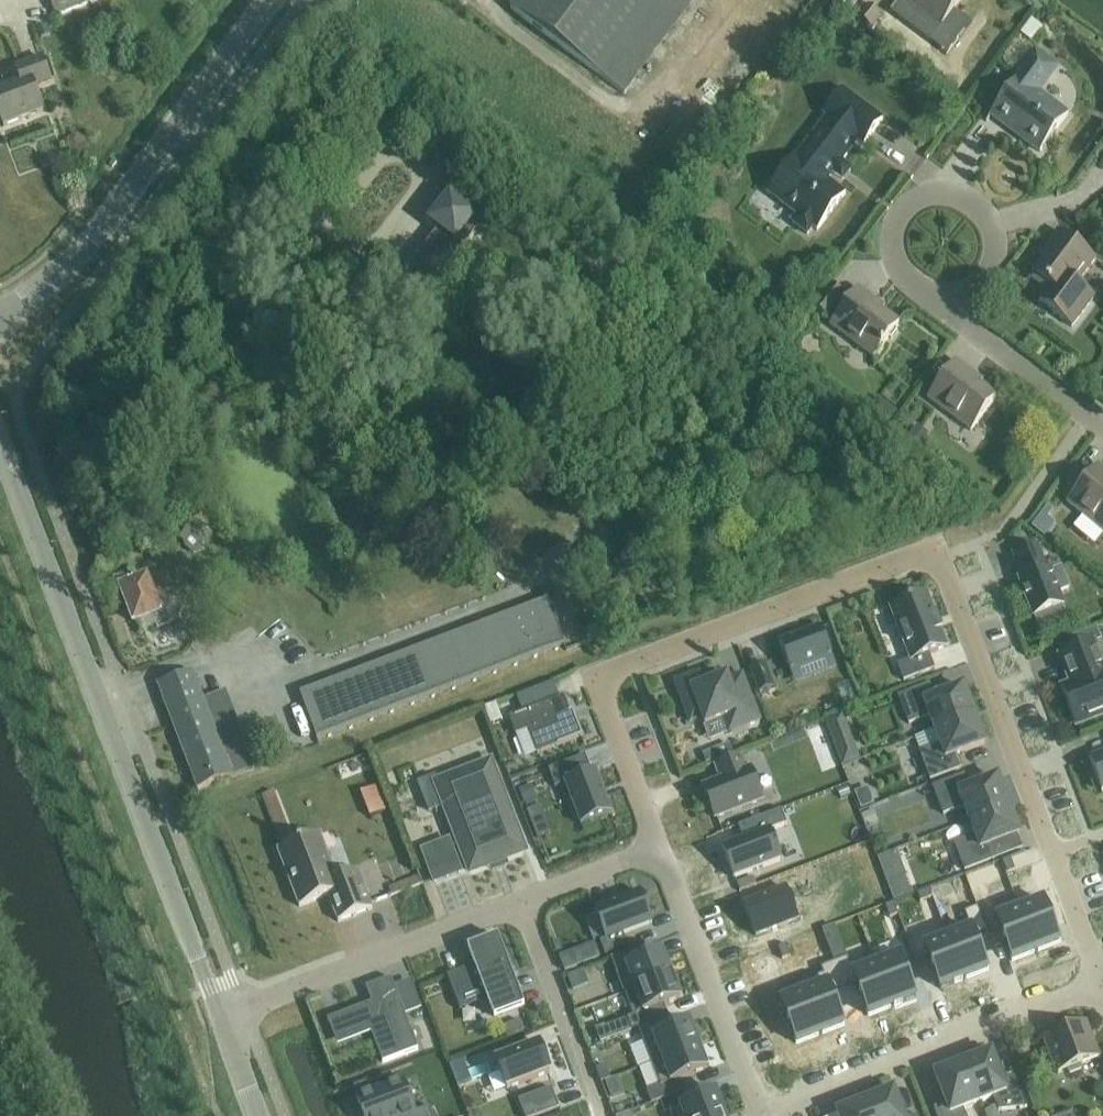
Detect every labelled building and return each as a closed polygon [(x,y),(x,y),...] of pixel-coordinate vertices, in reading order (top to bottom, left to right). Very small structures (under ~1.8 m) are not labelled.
[(56,17),(100,0),(50,0),(56,17)] [(510,10),(625,95),(696,0),(518,0),(510,10)] [(849,12),(858,0),(833,0),(849,12)] [(942,27),(962,0),(906,0),(942,27)] [(1035,14),(1026,29),(1040,38),(1049,23),(1035,14)] [(990,115),(1040,153),(1068,116),(1038,93),(1056,68),(1035,52),(1016,78),(1017,80),(990,115)] [(51,83),(42,58),(15,68),(21,83),(0,91),(0,117),(4,127),(43,112),(34,89),(51,83)] [(793,224),(807,236),(813,228),(817,232),(845,195),(827,181),(858,141),(864,146),(883,121),(842,89),(823,115),(827,118),(797,157),(795,156),(767,193),(798,217),(793,224)] [(396,285),(431,311),(432,310),(423,303),(431,293),(425,289),(474,227),(479,231),(490,217),(498,223),(499,222),(464,195),(457,205),(450,199),(432,223),(439,228),(396,285)] [(1072,328),(1095,298),(1077,284),(1096,260),(1058,232),(1039,257),(1043,260),(1032,274),(1035,277),(1032,280),(1047,291),(1050,288),(1064,299),(1053,314),(1072,328)] [(815,308),(826,316),(843,293),(832,285),(815,308)] [(830,326),(874,359),(888,339),(892,340),(897,333),(895,330),(899,325),(882,312),(884,309),(858,289),(830,326)] [(928,399),(971,432),(997,398),(980,386),(983,382),(955,362),(928,399)] [(1102,533),(1102,470),(1098,466),(1067,503),(1102,533)] [(1064,531),(1043,514),(1031,529),(1052,546),(1064,531)] [(191,519),(178,532),(213,566),(225,553),(191,519)] [(1037,546),(1014,555),(1023,579),(1018,580),(1033,618),(1064,607),(1059,593),(1069,589),(1061,569),(1051,573),(1049,569),(1046,570),(1037,546)] [(154,617),(158,629),(170,625),(160,598),(154,600),(146,580),(121,590),(135,624),(154,617)] [(927,595),(890,609),(910,661),(897,666),(904,682),(935,670),(929,655),(948,648),(927,595)] [(549,604),(301,698),(317,739),(363,722),(565,645),(549,604)] [(821,628),(779,644),(791,674),(833,658),(821,628)] [(1062,689),(1076,726),(1102,715),(1102,667),(1094,643),(1060,656),(1071,685),(1062,689)] [(774,691),(764,667),(751,672),(761,696),(774,691)] [(158,686),(198,791),(254,770),(225,694),(204,702),(193,672),(158,686)] [(705,727),(724,719),(730,733),(760,721),(742,675),(729,681),(727,677),(703,686),(699,674),(675,683),(691,724),(702,719),(705,727)] [(929,717),(935,731),(974,716),(963,688),(934,699),(929,686),(898,698),(909,725),(929,717)] [(583,737),(573,712),(570,713),(564,698),(509,719),(516,736),(529,731),(538,755),(583,737)] [(841,766),(858,760),(841,714),(824,720),(841,766)] [(961,769),(956,755),(985,744),(974,716),(935,731),(941,746),(920,754),(930,781),(961,769)] [(1102,792),(1102,754),(1089,760),(1102,792)] [(585,756),(548,771),(555,788),(565,784),(581,826),(612,814),(595,771),(591,773),(585,756)] [(722,781),(703,789),(715,819),(762,801),(750,770),(746,772),(740,756),(715,765),(722,781)] [(490,764),(436,784),(470,873),(524,852),(490,764)] [(964,807),(970,822),(1008,807),(998,779),(969,790),(964,776),(933,788),(943,815),(964,807)] [(364,788),(373,813),(391,807),(382,782),(364,788)] [(280,786),(266,790),(283,836),(296,831),(280,786)] [(859,810),(873,805),(867,788),(853,793),(859,810)] [(975,837),(954,844),(965,871),(995,859),(990,846),(1019,835),(1008,807),(970,822),(975,837)] [(732,845),(722,849),(734,879),(782,861),(771,831),(787,825),(781,811),(738,827),(743,840),(732,845)] [(328,897),(338,923),(372,910),(357,871),(336,879),(319,834),(277,850),(299,908),(328,897)] [(449,841),(422,851),(435,883),(461,873),(449,841)] [(1014,860),(1002,864),(1005,872),(1017,868),(1014,860)] [(907,894),(900,877),(887,882),(894,899),(907,894)] [(785,888),(742,904),(754,935),(796,919),(785,888)] [(640,893),(595,911),(606,940),(600,943),(605,957),(628,948),(623,935),(652,924),(640,893)] [(1015,901),(993,910),(1012,962),(1035,953),(1015,901)] [(1017,901),(1015,901),(1035,953),(1059,944),(1043,902),(1021,911),(1017,901)] [(971,930),(947,939),(963,981),(988,971),(975,937),(987,933),(977,908),(964,913),(971,930)] [(474,967),(447,977),(460,1011),(487,1001),(494,1020),(524,1009),(513,978),(519,975),(510,953),(504,955),(498,939),(468,950),(474,967)] [(947,939),(924,947),(941,990),(963,981),(947,939)] [(788,944),(776,949),(779,957),(791,952),(788,944)] [(640,948),(611,959),(625,994),(672,976),(663,953),(644,960),(640,948)] [(873,956),(872,957),(891,1009),(916,999),(898,952),(875,961),(873,956)] [(848,958),(835,963),(844,988),(856,983),(869,1017),(891,1009),(872,957),(850,965),(848,958)] [(823,976),(799,985),(818,1037),(844,1027),(831,993),(844,988),(835,963),(820,969),(823,976)] [(672,976),(625,994),(633,1017),(681,999),(672,976)] [(373,1003),(328,1020),(329,1023),(332,1021),(340,1041),(374,1028),(386,1060),(382,1061),(383,1063),(418,1050),(391,979),(390,979),(390,981),(375,987),(381,1002),(374,1004),(373,1003)] [(799,985),(777,993),(797,1045),(818,1037),(799,985)] [(596,1002),(583,1006),(589,1026),(602,1022),(596,1002)] [(699,1047),(690,1023),(643,1041),(651,1065),(699,1047)] [(1058,1074),(1068,1070),(1069,1075),(1082,1070),(1080,1066),(1099,1059),(1085,1023),(1071,1029),(1071,1028),(1058,1033),(1058,1034),(1044,1039),(1058,1074)] [(540,1045),(496,1061),(507,1090),(551,1073),(540,1045)] [(708,1070),(699,1047),(651,1065),(660,1088),(708,1070)] [(991,1054),(963,1065),(978,1103),(993,1097),(999,1112),(1027,1108),(1015,1077),(1002,1082),(991,1054)] [(470,1081),(463,1063),(463,1062),(450,1066),(458,1086),(464,1084),(470,1081)] [(963,1065),(935,1076),(946,1104),(934,1109),(937,1115),(966,1115),(963,1109),(978,1103),(963,1065)] [(404,1080),(356,1098),(362,1115),(433,1115),(429,1108),(416,1113),(404,1080)] [(552,1089),(519,1101),(524,1115),(542,1115),(560,1109),(552,1089)] [(866,1103),(871,1115),(903,1115),(893,1092),(866,1103)] [(671,1115),(726,1115),(717,1094),(670,1112),(671,1115)] [(866,1103),(838,1114),(839,1115),(871,1115),(866,1103)] [(621,1115),(640,1115),(638,1107),(620,1112),(621,1115)]
